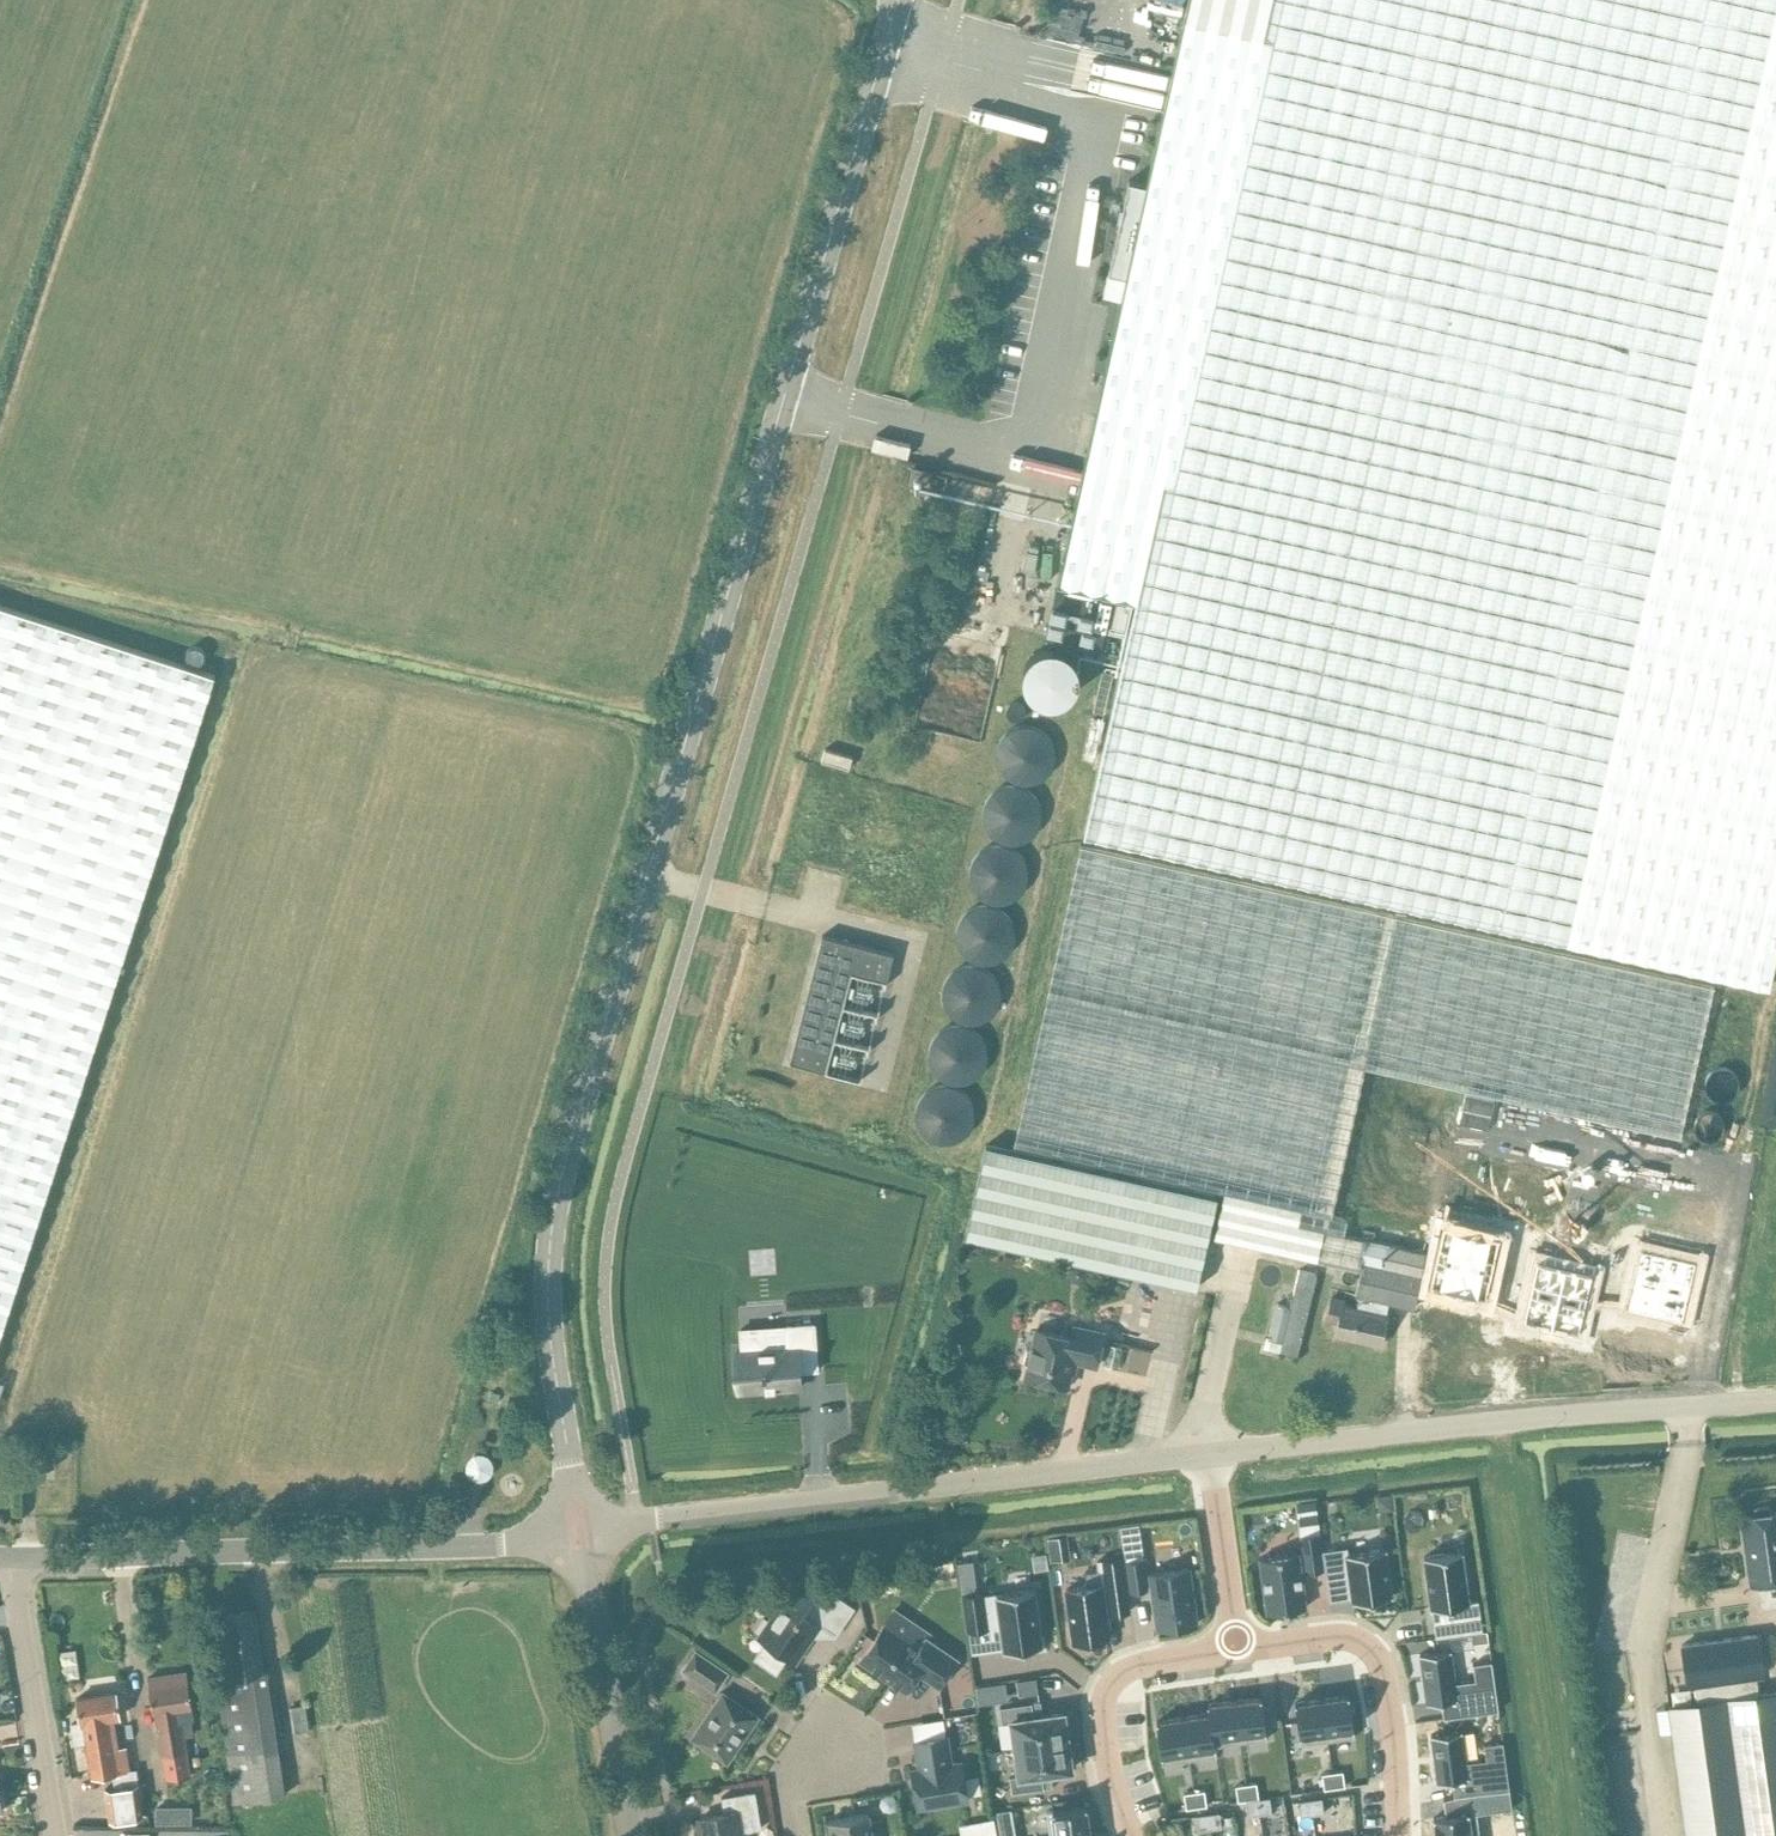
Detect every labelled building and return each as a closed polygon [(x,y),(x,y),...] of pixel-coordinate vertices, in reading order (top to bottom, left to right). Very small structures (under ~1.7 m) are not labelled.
[(1048,633),(1102,646),(1114,594),(1136,600),(1160,493),(1174,493),(1277,48),(1266,46),(1275,0),(1193,0),(1152,193),(1132,189),(1111,278),(1130,283),(1060,582),(1048,633)] [(1082,841),(1774,994),(1775,983),(1775,0),(1275,0),(1266,46),(1277,48),(1174,493),(1160,493),(1136,600),(1134,610),(1082,841)] [(1047,135),(1051,121),(994,106),(991,120),(1047,135)] [(215,675),(0,606),(0,1338),(215,675)] [(1080,846),(1014,1145),(1227,1193),(1215,1236),(1361,1270),(1355,1296),(1360,1298),(1357,1308),(1343,1305),(1344,1301),(1331,1298),(1326,1320),(1338,1323),(1335,1335),(1381,1345),(1388,1315),(1386,1315),(1389,1303),(1414,1309),(1425,1251),(1344,1233),(1347,1219),(1332,1216),(1366,1067),(1680,1136),(1714,985),(1080,846)] [(842,1004),(851,970),(887,980),(894,954),(822,935),(790,1062),(825,1071),(834,1038),(842,1004)] [(965,1235),(1198,1288),(1218,1198),(986,1145),(965,1235)] [(1445,1224),(1433,1285),(1461,1291),(1486,1296),(1499,1235),(1473,1230),(1445,1224)] [(1641,1249),(1627,1310),(1655,1316),(1681,1322),(1694,1261),(1668,1255),(1641,1249)] [(1537,1260),(1524,1321),(1552,1327),(1578,1332),(1591,1271),(1565,1266),(1537,1260)] [(1279,1352),(1297,1356),(1317,1273),(1299,1269),(1290,1307),(1277,1304),(1268,1339),(1282,1342),(1279,1352)] [(786,1343),(735,1344),(737,1385),(797,1383),(796,1366),(815,1366),(814,1320),(785,1321),(786,1343)] [(1097,1367),(1104,1332),(1074,1326),(1072,1337),(1035,1329),(1031,1349),(1027,1350),(1025,1364),(1028,1366),(1025,1377),(1069,1386),(1074,1362),(1097,1367)] [(943,1415),(946,1399),(933,1396),(930,1412),(943,1415)] [(1773,1513),(1769,1508),(1755,1510),(1753,1515),(1742,1517),(1751,1584),(1757,1583),(1760,1607),(1775,1605),(1775,1512),(1773,1513)] [(1318,1534),(1300,1537),(1303,1558),(1322,1555),(1318,1534)] [(1387,1601),(1390,1598),(1392,1597),(1386,1549),(1349,1554),(1348,1547),(1323,1551),(1327,1578),(1350,1575),(1354,1603),(1371,1600),(1375,1603),(1387,1601)] [(1470,1604),(1463,1551),(1425,1557),(1433,1609),(1470,1604)] [(1299,1553),(1259,1559),(1267,1614),(1307,1609),(1299,1553)] [(977,1557),(962,1560),(967,1586),(982,1583),(977,1557)] [(1088,1586),(1067,1589),(1074,1641),(1110,1636),(1107,1616),(1132,1613),(1124,1557),(1096,1561),(1097,1571),(1086,1572),(1088,1586)] [(1130,1593),(1148,1590),(1144,1559),(1126,1561),(1130,1593)] [(1189,1567),(1151,1572),(1159,1629),(1197,1624),(1189,1567)] [(861,1578),(863,1593),(882,1590),(880,1575),(861,1578)] [(766,1642),(755,1659),(778,1674),(789,1657),(796,1662),(820,1626),(836,1637),(856,1608),(823,1585),(814,1599),(794,1586),(770,1621),(765,1618),(757,1630),(762,1633),(759,1637),(766,1642)] [(1044,1636),(1041,1636),(1035,1590),(1034,1589),(1003,1593),(1003,1590),(984,1593),(984,1591),(963,1594),(968,1629),(989,1626),(989,1625),(1001,1623),(1004,1651),(1028,1648),(1029,1650),(1045,1648),(1044,1636)] [(216,1677),(234,1803),(287,1796),(268,1672),(264,1672),(255,1610),(222,1615),(231,1675),(216,1677)] [(861,1660),(907,1691),(920,1672),(940,1686),(958,1659),(927,1638),(921,1648),(885,1624),(861,1660)] [(1473,1647),(1489,1645),(1487,1634),(1482,1635),(1472,1636),(1473,1647)] [(1685,1835),(1775,1835),(1775,1691),(1759,1693),(1757,1675),(1763,1674),(1758,1635),(1682,1646),(1688,1685),(1694,1684),(1697,1702),(1667,1706),(1685,1835)] [(1492,1662),(1473,1664),(1476,1681),(1456,1683),(1451,1650),(1421,1655),(1427,1704),(1442,1702),(1444,1719),(1499,1711),(1492,1662)] [(717,1690),(729,1672),(697,1651),(685,1669),(717,1690)] [(187,1672),(148,1678),(153,1713),(156,1712),(166,1779),(190,1775),(181,1720),(193,1718),(192,1707),(187,1672)] [(1035,1678),(1017,1680),(1019,1695),(1037,1693),(1035,1678)] [(81,1722),(72,1724),(75,1743),(87,1741),(93,1777),(113,1774),(119,1812),(145,1808),(139,1769),(130,1771),(126,1748),(114,1749),(109,1719),(120,1718),(116,1692),(77,1698),(81,1722)] [(728,1762),(759,1716),(724,1692),(693,1737),(728,1762)] [(1349,1698),(1322,1702),(1328,1744),(1355,1740),(1349,1698)] [(1264,1700),(1237,1703),(1242,1746),(1269,1742),(1264,1700)] [(1071,1729),(1069,1715),(1064,1716),(1064,1712),(1034,1716),(1032,1702),(1000,1706),(1002,1723),(1012,1721),(1016,1748),(1068,1740),(1066,1730),(1071,1729)] [(1322,1702),(1295,1706),(1301,1748),(1328,1744),(1322,1702)] [(1237,1703),(1210,1707),(1211,1716),(1212,1716),(1216,1749),(1217,1749),(1242,1746),(1237,1703)] [(1211,1716),(1186,1719),(1191,1762),(1218,1758),(1217,1749),(1216,1749),(1212,1716),(1211,1716)] [(1186,1719),(1159,1723),(1164,1765),(1191,1762),(1186,1719)] [(1463,1731),(1433,1735),(1439,1783),(1453,1781),(1456,1799),(1511,1792),(1504,1742),(1485,1745),(1488,1761),(1468,1764),(1463,1731)] [(912,1770),(918,1807),(969,1799),(963,1762),(952,1764),(947,1736),(916,1741),(921,1769),(912,1770)] [(1010,1776),(1012,1792),(1044,1787),(1042,1773),(1072,1769),(1071,1765),(1076,1765),(1074,1750),(1069,1751),(1068,1740),(1016,1748),(1019,1775),(1010,1776)] [(1343,1771),(1333,1773),(1335,1788),(1345,1786),(1343,1771)] [(1333,1773),(1322,1774),(1324,1789),(1335,1788),(1333,1773)] [(1257,1783),(1246,1785),(1249,1800),(1258,1798),(1259,1798),(1257,1783)] [(1246,1785),(1236,1786),(1238,1801),(1246,1800),(1249,1800),(1246,1785)] [(743,1831),(763,1828),(757,1791),(723,1797),(726,1814),(701,1818),(704,1835),(744,1835),(743,1831)] [(1205,1791),(1195,1792),(1197,1807),(1207,1805),(1205,1791)] [(1195,1792),(1184,1794),(1186,1808),(1197,1807),(1195,1792)] [(1435,1818),(1437,1835),(1479,1835),(1480,1835),(1478,1815),(1513,1810),(1511,1792),(1456,1799),(1445,1801),(1447,1817),(1435,1818)] [(1259,1798),(1258,1798),(1260,1814),(1272,1812),(1270,1797),(1259,1798)] [(1249,1800),(1246,1800),(1248,1816),(1260,1814),(1258,1798),(1249,1800)] [(1322,1798),(1310,1799),(1313,1815),(1324,1813),(1322,1798)] [(1310,1799),(1298,1801),(1301,1816),(1313,1815),(1310,1799)] [(1051,1835),(1066,1835),(1091,1833),(1087,1806),(1048,1811),(1051,1835)] [(997,1810),(999,1826),(1015,1824),(1012,1808),(997,1810)] [(1220,1812),(1208,1814),(1211,1829),(1222,1827),(1220,1812)] [(869,1814),(829,1820),(832,1835),(873,1835),(869,1814)] [(1208,1814),(1196,1815),(1198,1831),(1211,1829),(1208,1814)] [(987,1835),(997,1835),(994,1819),(984,1821),(987,1835)]
